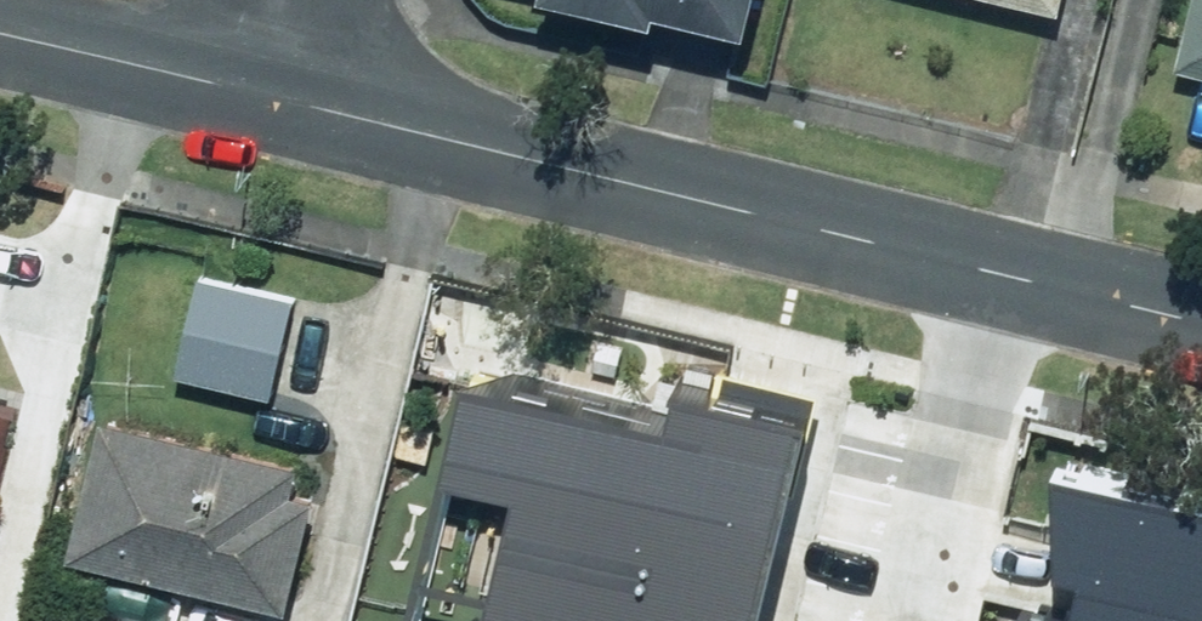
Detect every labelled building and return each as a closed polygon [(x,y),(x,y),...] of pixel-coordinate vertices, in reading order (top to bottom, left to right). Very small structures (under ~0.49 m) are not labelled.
[(661,8),(663,0),(628,0),(661,8)] [(754,15),(758,0),(694,0),(754,15)] [(1054,16),(1058,0),(986,0),(1054,16)] [(1167,65),(1201,74),(1201,0),(1183,0),(1167,65)] [(290,304),(192,282),(172,379),(268,401),(290,304)] [(816,395),(683,359),(671,401),(475,348),(443,463),(534,487),(497,620),(755,620),(816,395)] [(296,468),(92,420),(56,566),(284,620),(312,503),(289,497),(296,468)] [(1034,586),(1180,620),(1201,620),(1201,476),(1069,444),(1034,586)] [(1025,620),(1180,620),(1034,586),(1025,620)] [(402,610),(399,620),(443,620),(402,610)]
